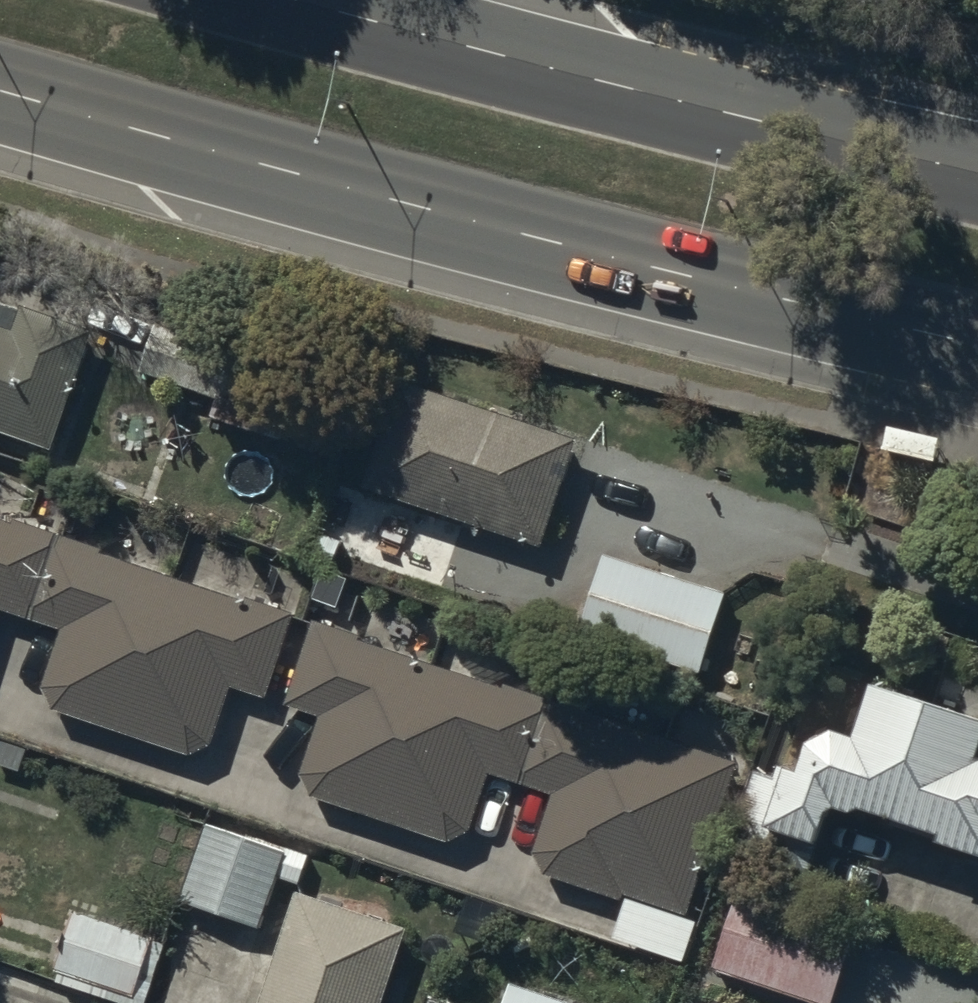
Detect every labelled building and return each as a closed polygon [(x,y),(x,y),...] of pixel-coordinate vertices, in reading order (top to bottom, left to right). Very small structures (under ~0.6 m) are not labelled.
[(0,336),(0,440),(51,457),(91,337),(29,316),(19,343),(0,336)] [(257,363),(158,333),(142,381),(223,407),(217,428),(234,433),(257,363)] [(575,451),(400,392),(366,499),(542,555),(575,451)] [(62,543),(25,532),(23,539),(0,532),(0,619),(32,630),(62,543)] [(62,543),(32,630),(63,640),(44,696),(55,720),(188,764),(214,753),(232,697),(265,707),(293,621),(246,605),(244,615),(98,566),(101,556),(62,543)] [(727,605),(609,566),(583,645),(701,683),(727,605)] [(524,794),(551,712),(358,652),(361,645),(315,630),(289,714),(324,725),(303,786),(312,805),(447,853),(473,841),(491,783),(524,794)] [(751,758),(718,851),(801,880),(826,807),(850,815),(853,807),(937,837),(935,842),(977,855),(977,721),(874,688),(857,743),(833,735),(808,746),(799,774),(784,769),(786,763),(774,759),(772,765),(751,758)] [(551,712),(524,794),(554,804),(538,862),(548,884),(623,910),(626,904),(683,923),(692,921),(739,772),(551,712)] [(288,865),(209,834),(182,908),(258,936),(277,883),(299,891),(310,863),(291,856),(288,865)] [(298,905),(267,1002),(383,1002),(404,940),(334,917),(337,905),(322,900),(318,912),(298,905)] [(741,901),(715,978),(792,1002),(834,1002),(855,940),(741,901)] [(696,933),(629,909),(617,949),(684,971),(696,933)] [(152,950),(76,924),(72,939),(59,935),(50,966),(62,970),(59,979),(137,1002),(152,950)]
